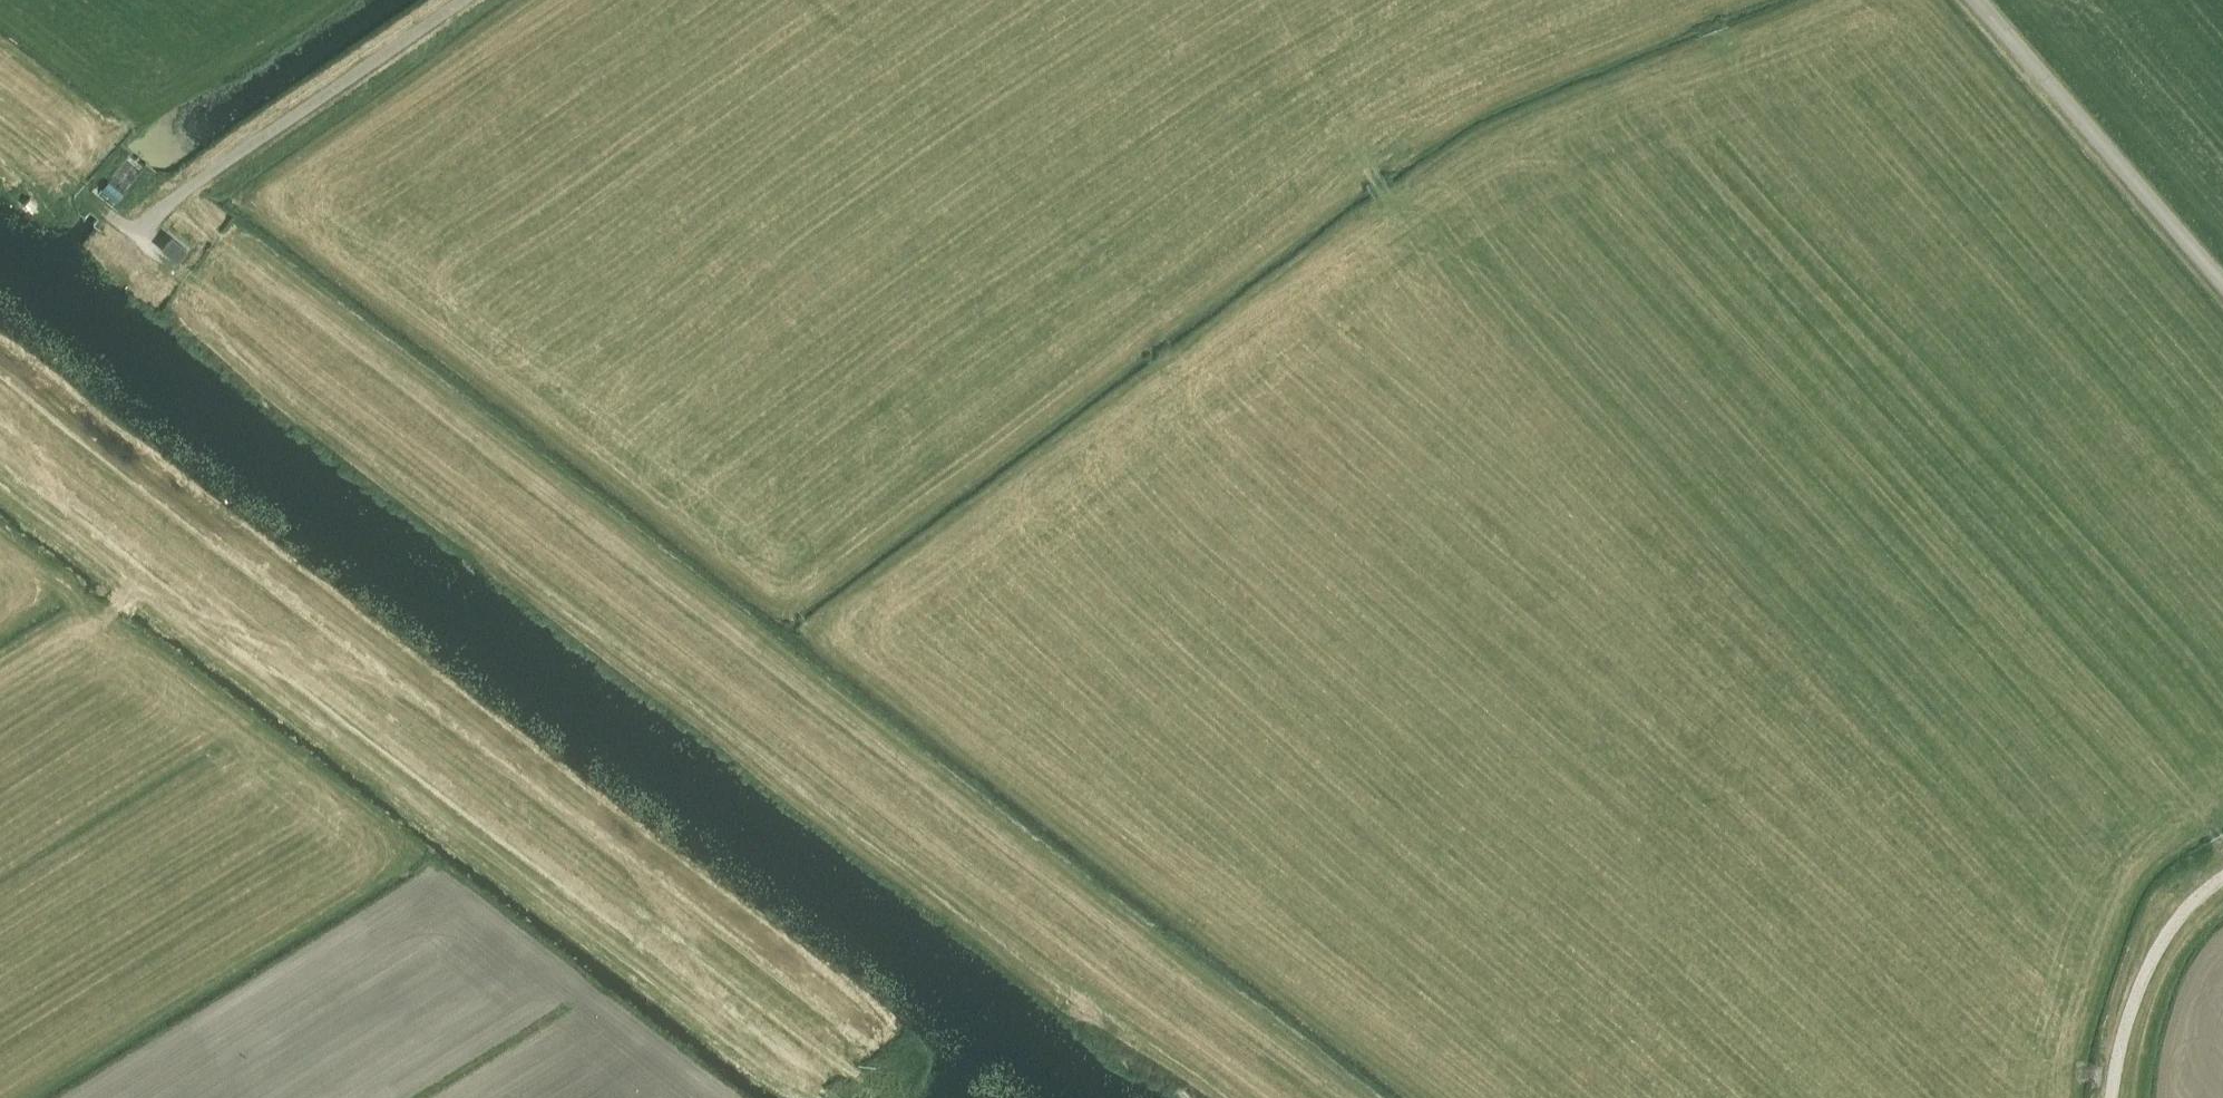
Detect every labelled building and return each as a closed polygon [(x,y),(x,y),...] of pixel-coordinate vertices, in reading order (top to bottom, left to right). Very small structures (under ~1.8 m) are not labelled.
[(117,202),(124,192),(109,181),(102,190),(117,202)] [(187,248),(172,236),(163,247),(178,259),(187,248)]
